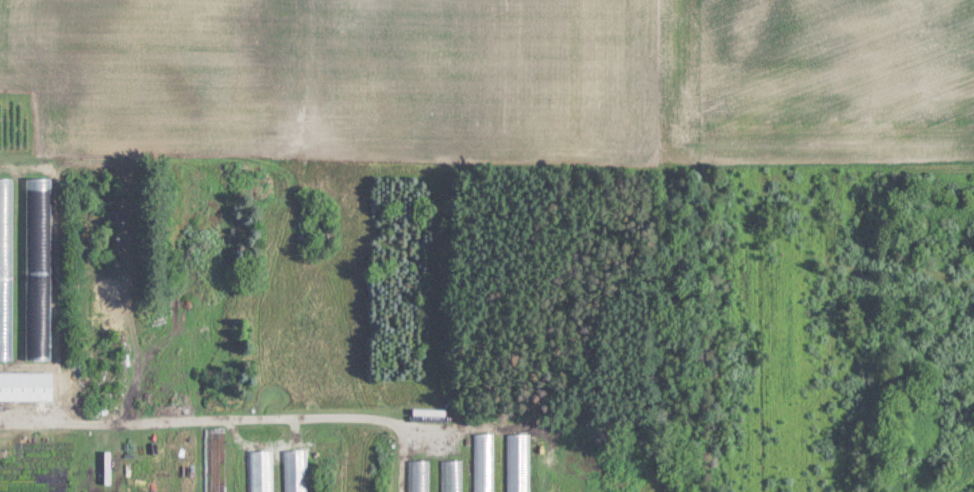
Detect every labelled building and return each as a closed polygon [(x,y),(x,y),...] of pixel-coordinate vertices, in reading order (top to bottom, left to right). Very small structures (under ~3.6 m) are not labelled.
[(13,359),(13,177),(0,177),(0,359),(13,359)] [(26,359),(51,360),(52,177),(26,177),(26,359)] [(54,372),(0,372),(0,400),(54,400),(54,372)] [(494,433),(474,433),(474,491),(494,491),(494,433)] [(441,491),(462,491),(462,459),(441,459),(441,491)] [(408,491),(430,491),(430,460),(408,460),(408,491)] [(252,461),(253,491),(273,491),(272,461),(252,461)] [(306,461),(286,461),(287,491),(306,491),(306,461)]
